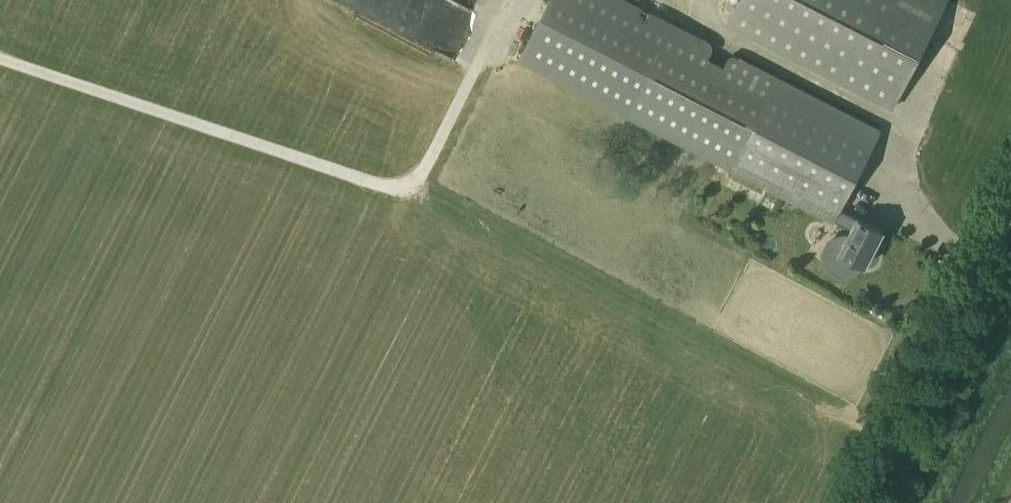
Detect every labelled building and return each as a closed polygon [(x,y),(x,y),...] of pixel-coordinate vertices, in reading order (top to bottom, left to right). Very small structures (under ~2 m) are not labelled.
[(425,42),(445,0),(336,0),(425,42)] [(676,21),(634,0),(552,0),(521,61),(627,115),(676,21)] [(728,23),(895,108),(950,0),(739,0),(728,23)] [(714,47),(713,41),(676,21),(627,115),(732,170),(836,223),(837,220),(843,209),(884,129),(736,53),(729,55),(725,64),(710,56),(714,47)] [(843,209),(837,220),(854,229),(849,238),(846,237),(833,241),(827,253),(830,264),(831,267),(843,273),(855,272),(861,261),(867,265),(885,231),(860,218),(843,209)]
